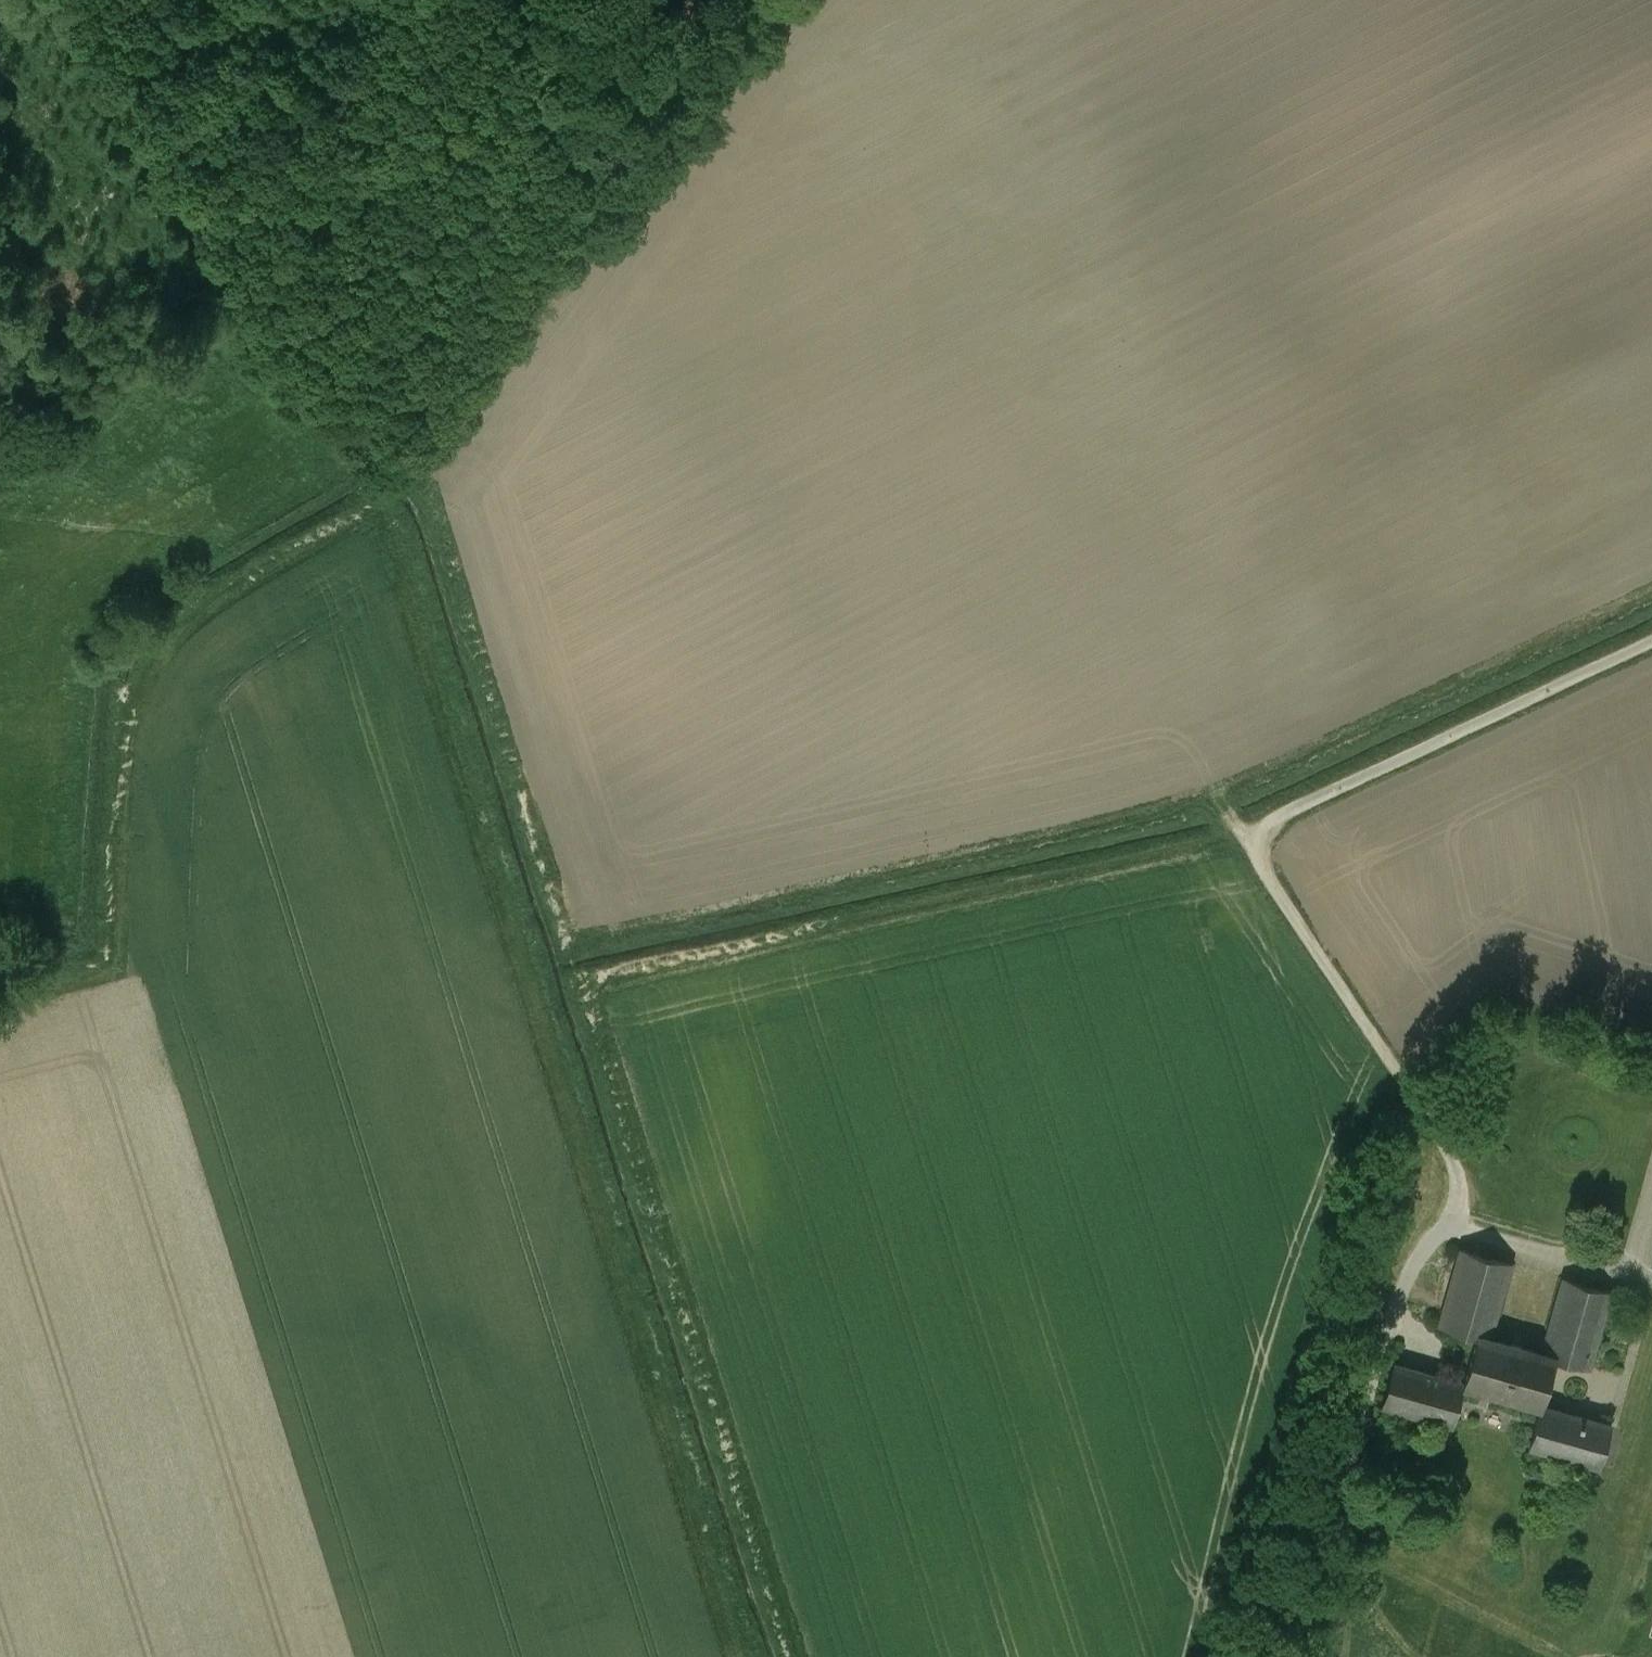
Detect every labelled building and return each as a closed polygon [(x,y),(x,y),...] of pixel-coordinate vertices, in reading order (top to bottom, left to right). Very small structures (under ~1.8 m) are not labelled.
[(1475,1328),(1488,1332),(1509,1257),(1459,1243),(1438,1320),(1475,1330),(1475,1328)] [(1554,1350),(1554,1351),(1586,1360),(1608,1285),(1562,1272),(1541,1346),(1554,1350)] [(1541,1346),(1488,1332),(1475,1328),(1475,1330),(1462,1377),(1541,1399),(1554,1351),(1554,1350),(1541,1346)] [(1450,1419),(1462,1377),(1392,1357),(1380,1399),(1450,1419)] [(1610,1418),(1541,1399),(1529,1441),(1598,1460),(1610,1418)]
